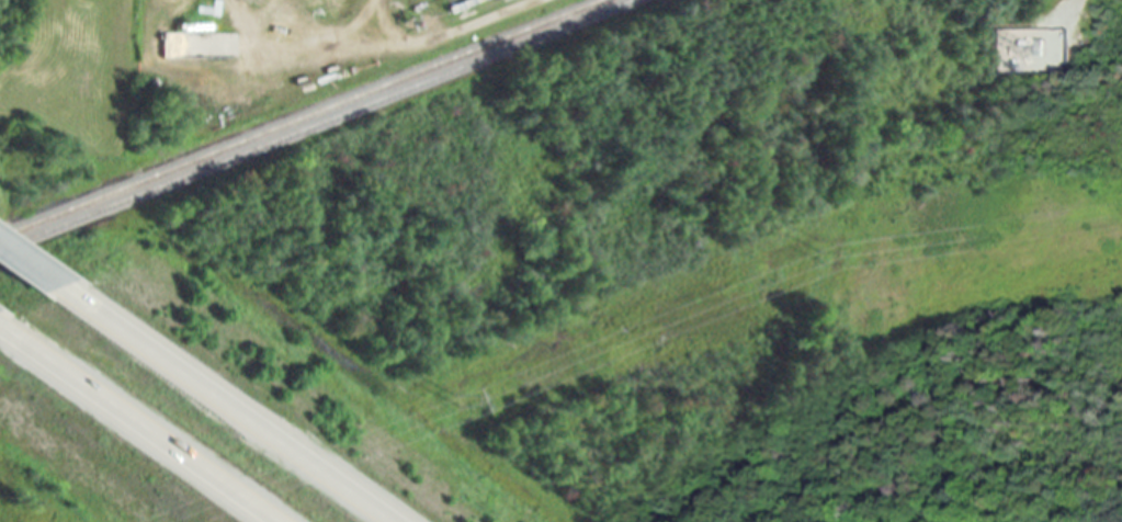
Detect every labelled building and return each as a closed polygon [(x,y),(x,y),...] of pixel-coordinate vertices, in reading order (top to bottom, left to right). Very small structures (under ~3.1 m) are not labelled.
[(994,72),(1065,71),(1064,28),(994,29),(994,72)] [(162,33),(162,58),(239,58),(239,30),(178,30),(178,33),(162,33)]
